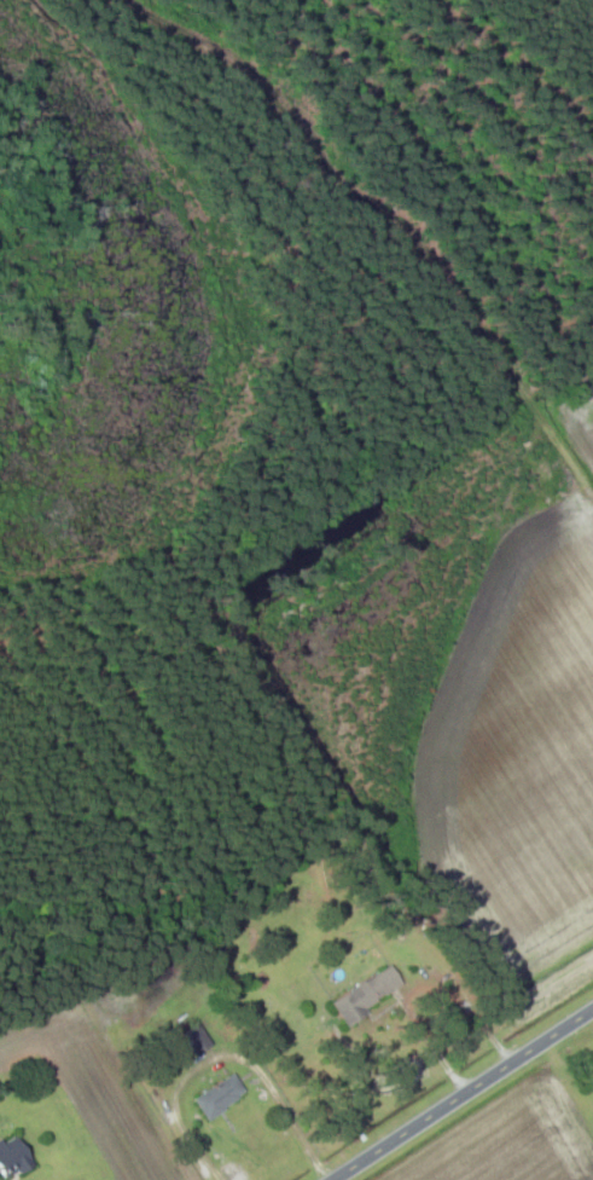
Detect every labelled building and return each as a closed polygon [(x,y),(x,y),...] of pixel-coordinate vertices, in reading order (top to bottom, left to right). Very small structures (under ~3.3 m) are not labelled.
[(347,1026),(369,1014),(365,1008),(403,985),(392,966),(332,1000),(347,1026)] [(195,1101),(210,1120),(247,1091),(232,1072),(195,1101)] [(16,1132),(0,1141),(0,1174),(2,1173),(6,1179),(7,1179),(34,1165),(16,1132)]
